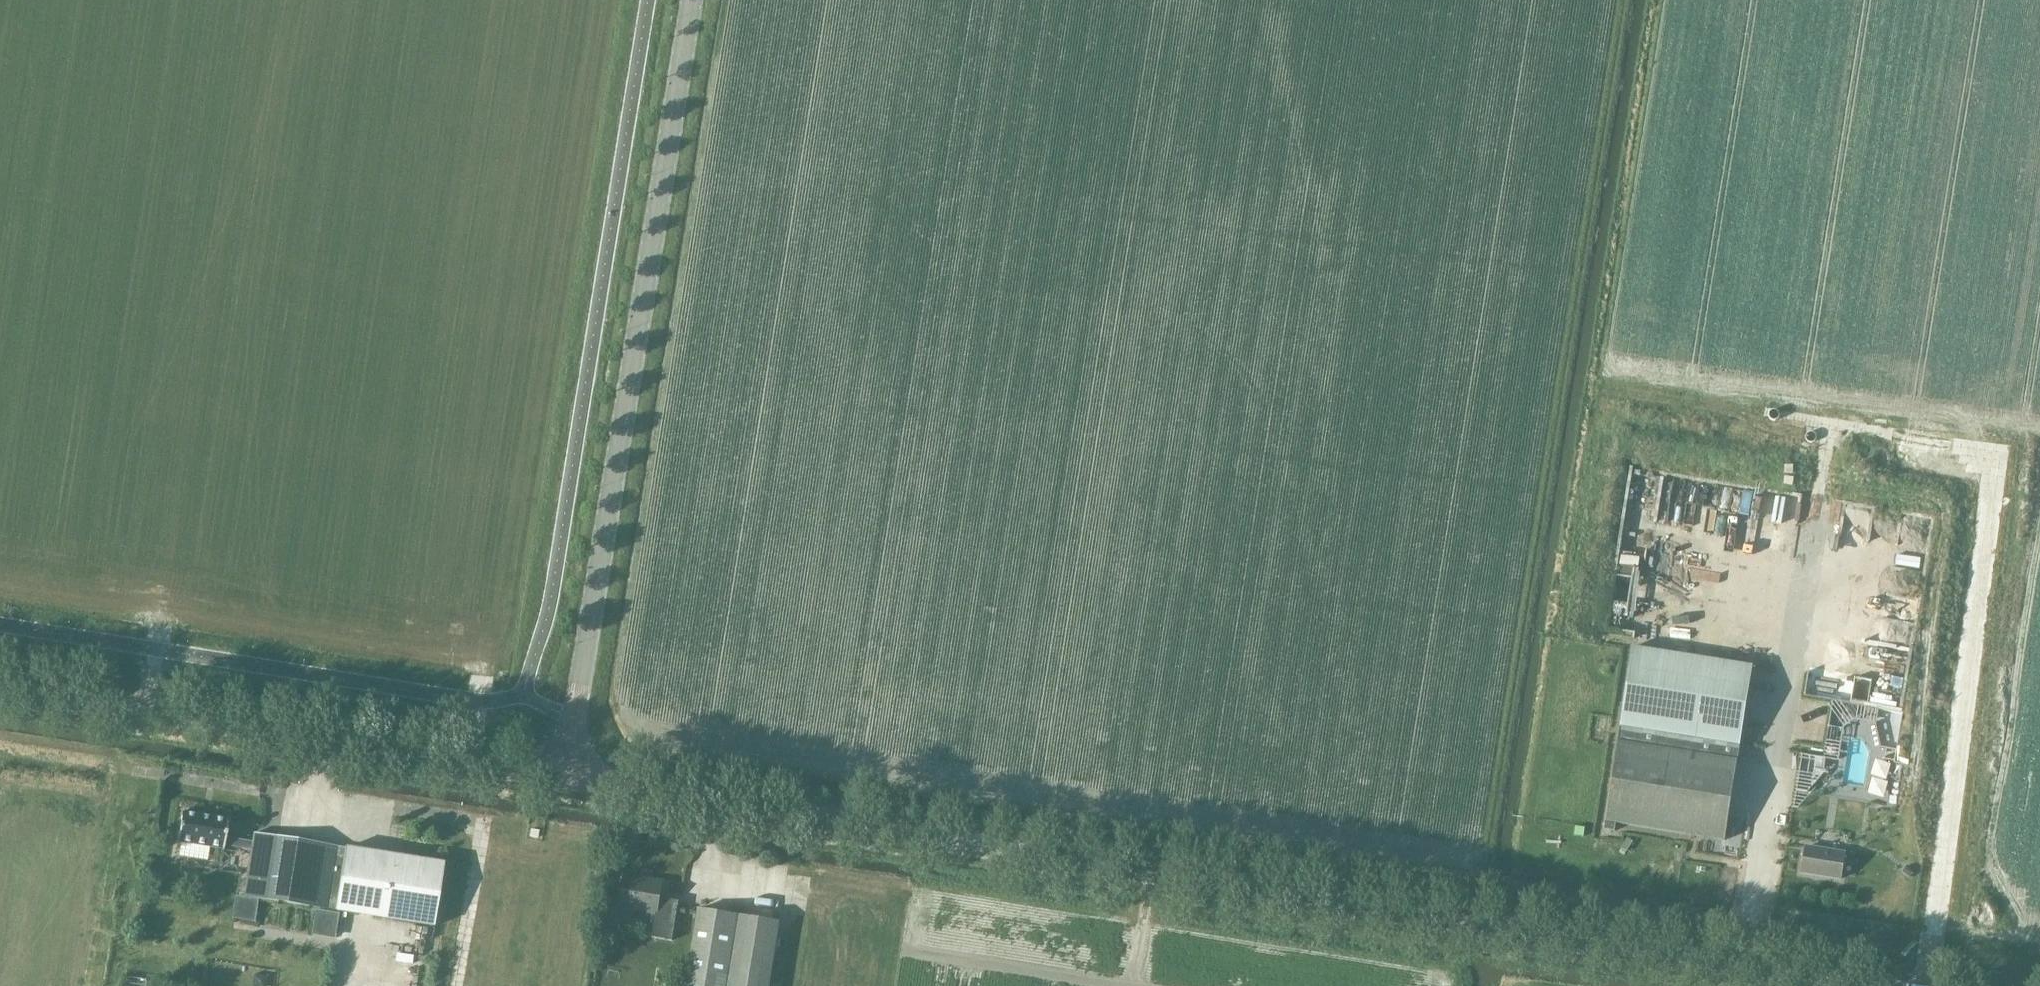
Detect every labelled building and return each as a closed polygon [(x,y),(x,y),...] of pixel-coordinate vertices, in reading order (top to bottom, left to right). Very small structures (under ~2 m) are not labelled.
[(1632,648),(1620,726),(1605,822),(1724,841),(1752,667),(1632,648)] [(1865,690),(1867,678),(1838,673),(1836,685),(1865,690)] [(1853,785),(1883,784),(1882,767),(1852,768),(1853,785)] [(223,849),(225,837),(228,818),(182,811),(177,842),(223,849)] [(444,863),(254,833),(244,896),(433,926),(444,863)] [(1845,852),(1805,845),(1801,873),(1841,880),(1845,852)] [(662,883),(660,882),(624,876),(619,905),(656,911),(652,936),(672,940),(679,900),(660,897),(662,883)] [(738,916),(698,909),(685,985),(769,985),(779,923),(738,916)]
